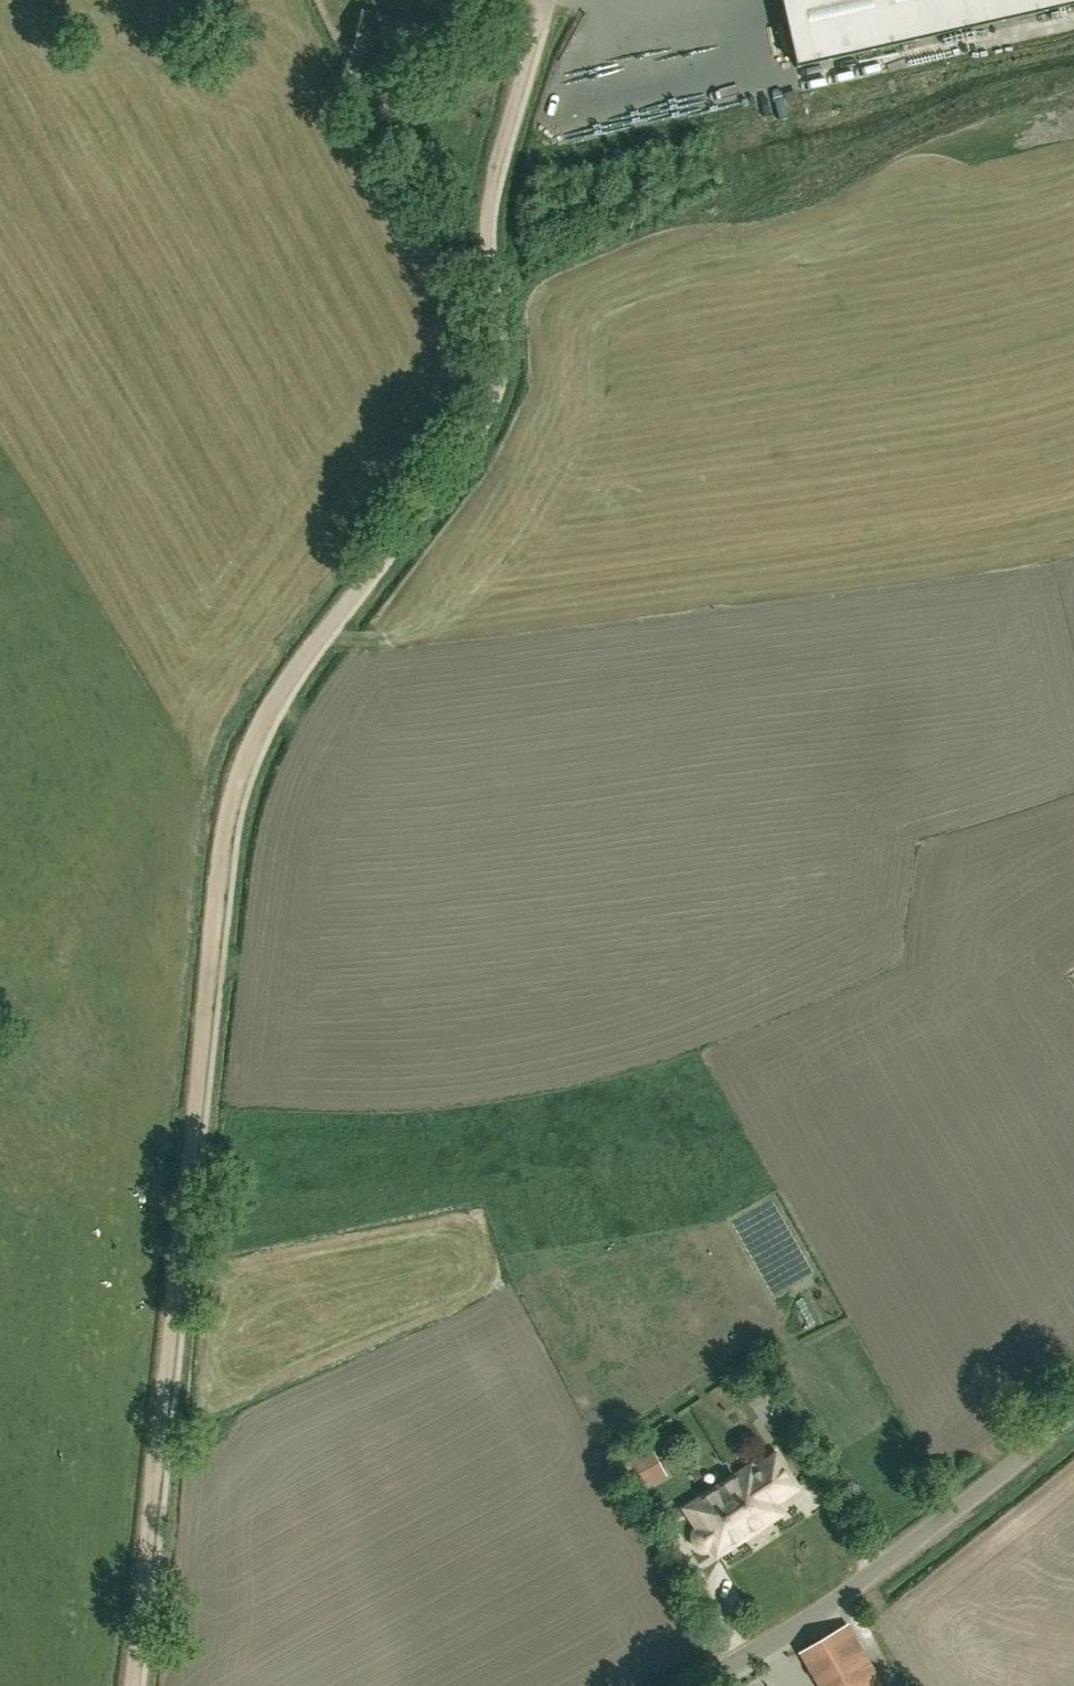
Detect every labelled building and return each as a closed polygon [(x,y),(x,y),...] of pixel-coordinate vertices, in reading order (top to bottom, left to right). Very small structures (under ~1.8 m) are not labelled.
[(796,68),(1073,5),(1073,0),(781,0),(796,68)] [(421,21),(360,8),(352,55),(413,66),(421,21)] [(634,1459),(648,1490),(673,1479),(659,1448),(634,1459)] [(742,1485),(737,1478),(699,1502),(693,1517),(699,1528),(698,1529),(697,1530),(696,1531),(695,1533),(694,1535),(694,1537),(694,1539),(695,1541),(696,1543),(697,1544),(698,1546),(700,1547),(702,1548),(703,1548),(705,1548),(707,1548),(709,1548),(712,1547),(714,1550),(729,1541),(731,1544),(751,1531),(750,1530),(749,1531),(746,1527),(761,1517),(762,1519),(777,1509),(772,1502),(794,1487),(775,1458),(752,1473),(754,1477),(742,1485)] [(842,1624),(809,1644),(834,1685),(879,1685),(842,1624)]
